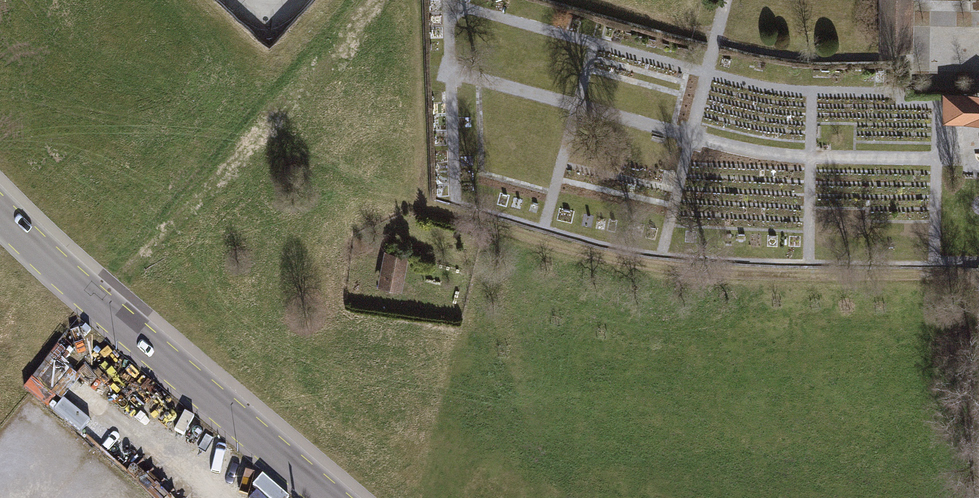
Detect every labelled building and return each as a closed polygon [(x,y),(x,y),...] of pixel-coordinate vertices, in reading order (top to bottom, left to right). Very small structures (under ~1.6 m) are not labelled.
[(945,92),(944,119),(978,120),(978,92),(945,92)] [(410,256),(383,251),(375,288),(403,293),(410,256)]
